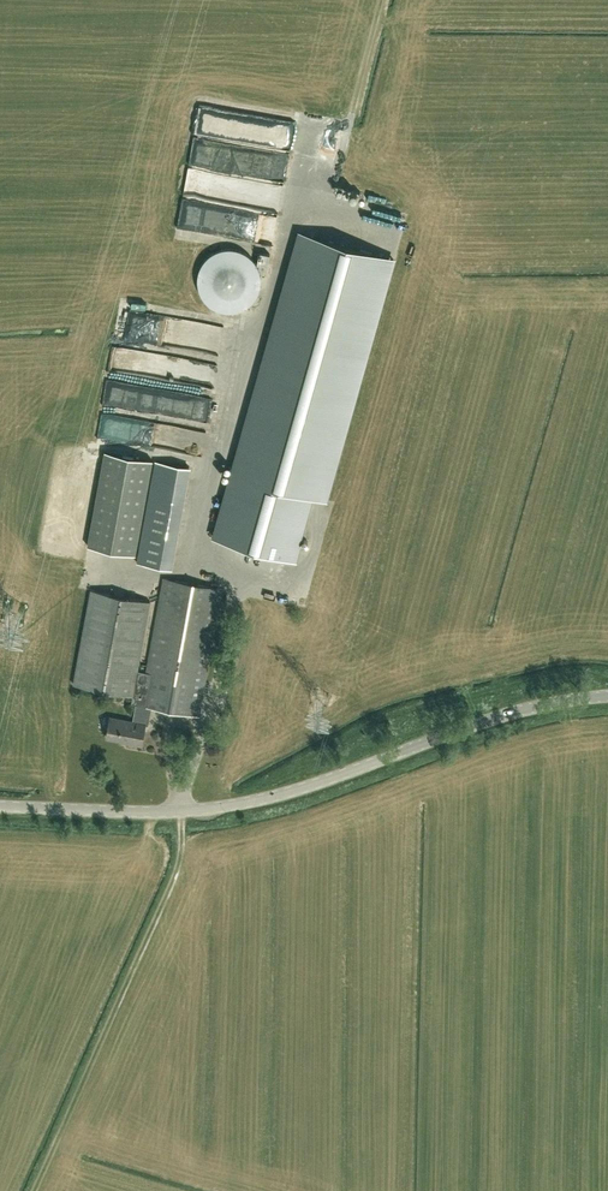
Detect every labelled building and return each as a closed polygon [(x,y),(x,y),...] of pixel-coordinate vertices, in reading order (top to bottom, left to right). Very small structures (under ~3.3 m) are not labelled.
[(187,168),(184,193),(245,200),(248,176),(187,168)] [(281,182),(274,181),(270,202),(281,204),(283,194),(279,193),(281,182)] [(305,207),(307,191),(298,189),(300,182),(295,181),(291,204),(305,207)] [(198,216),(205,217),(207,206),(199,205),(199,200),(180,198),(177,223),(196,226),(198,216)] [(399,260),(307,232),(217,536),(296,559),(314,498),(327,502),(399,260)] [(201,309),(253,305),(251,278),(220,281),(219,278),(210,279),(209,268),(197,269),(201,309)] [(178,306),(179,299),(162,297),(161,304),(178,306)] [(164,336),(177,341),(180,332),(173,330),(176,321),(166,317),(161,330),(166,331),(164,336)] [(134,368),(182,375),(185,355),(137,348),(134,368)] [(171,384),(194,389),(195,383),(172,378),(171,384)] [(128,401),(152,405),(153,399),(157,400),(159,386),(131,381),(128,401)] [(131,421),(129,436),(142,438),(142,440),(162,443),(165,427),(131,421)] [(152,460),(105,452),(88,546),(135,555),(152,460)] [(172,570),(191,468),(156,462),(137,564),(172,570)] [(132,704),(135,705),(132,722),(111,718),(107,739),(128,743),(128,744),(142,747),(146,724),(148,725),(151,709),(200,718),(223,590),(163,579),(146,673),(138,671),(151,603),(91,591),(73,685),(133,697),(132,704)]
